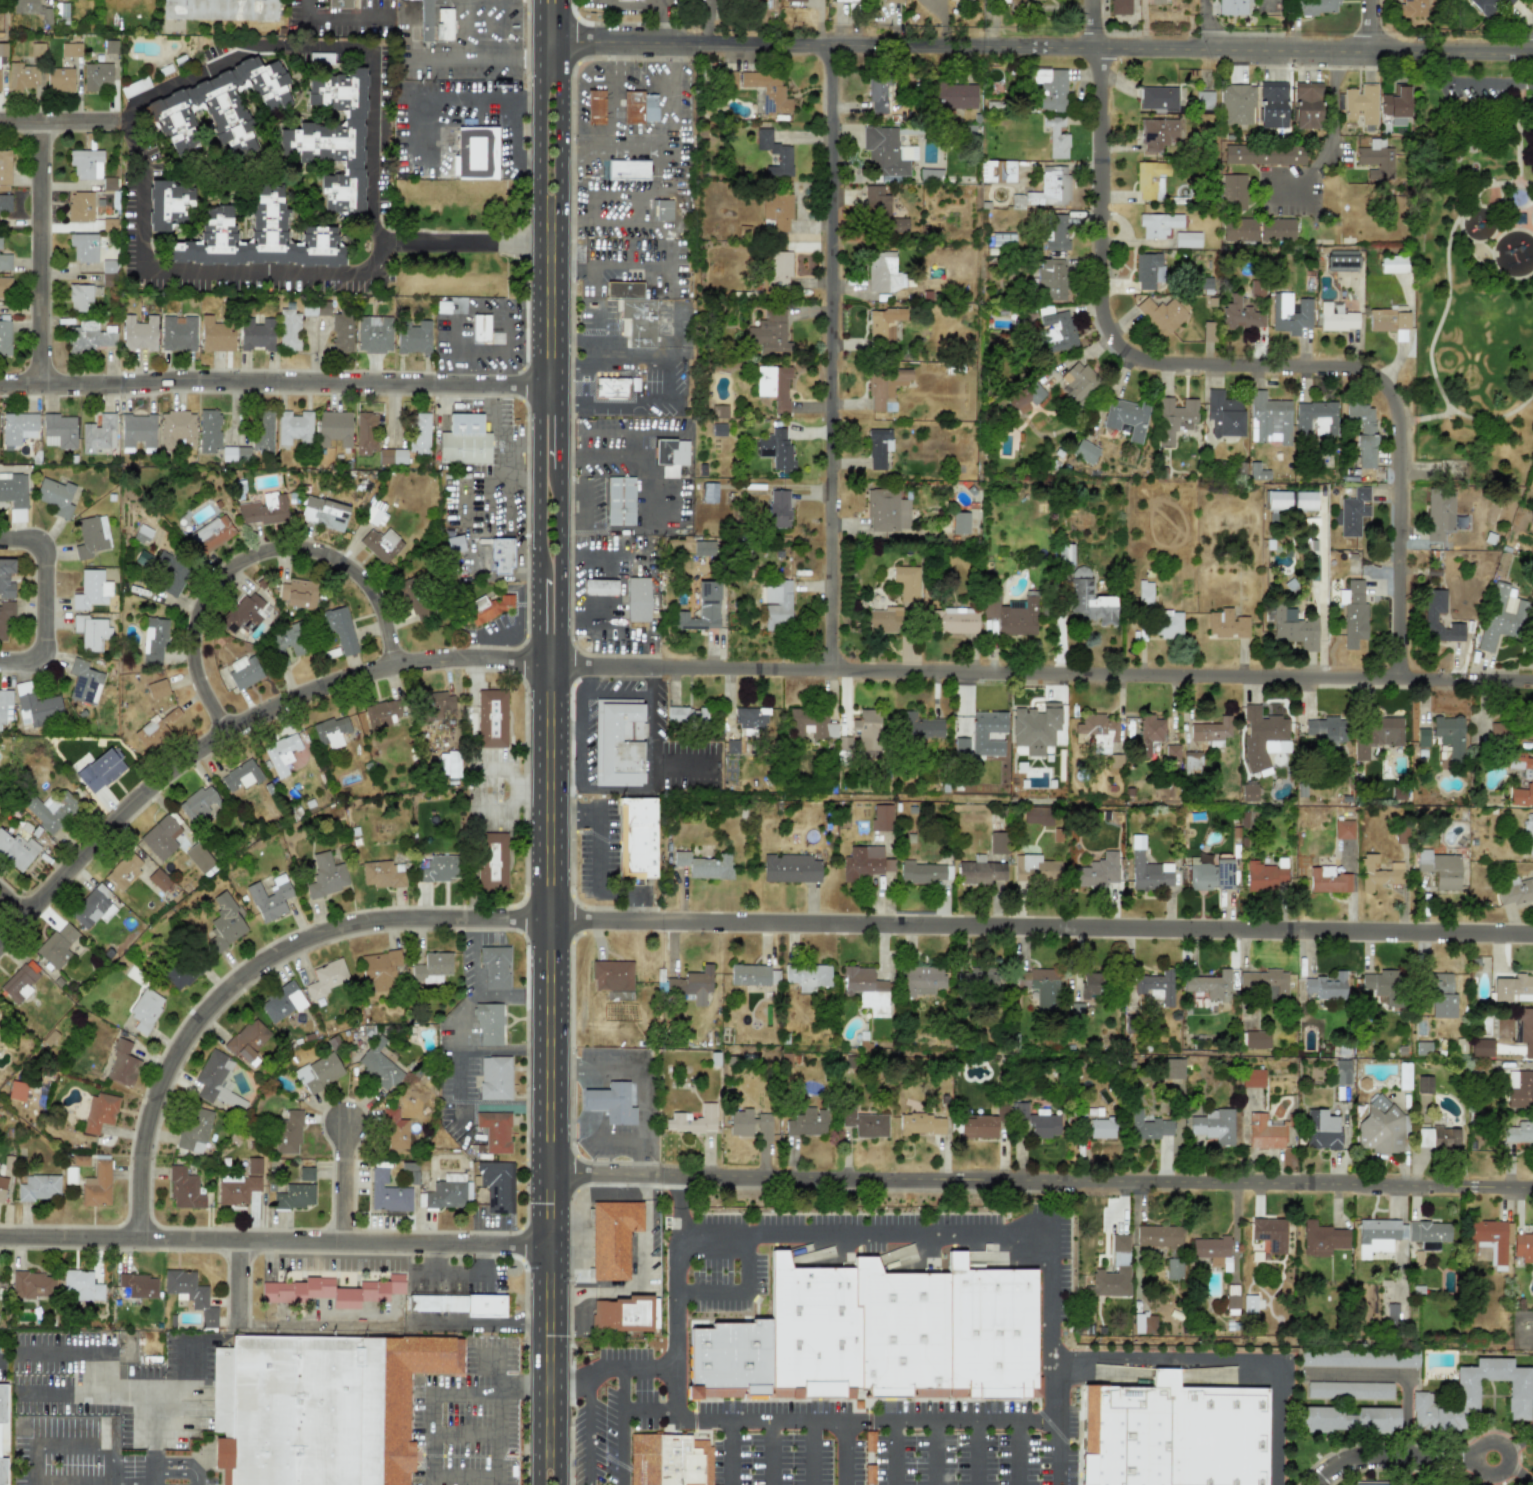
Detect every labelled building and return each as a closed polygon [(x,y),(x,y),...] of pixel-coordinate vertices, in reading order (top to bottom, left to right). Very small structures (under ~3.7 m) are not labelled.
[(41,14),(41,24),(51,24),(51,8),(38,8),(38,0),(13,0),(13,13),(41,14)] [(275,21),(276,0),(161,0),(161,19),(275,21)] [(327,8),(350,8),(350,0),(327,0),(327,8)] [(1130,0),(1110,0),(1110,14),(1130,14),(1130,0)] [(1217,15),(1246,15),(1246,0),(1217,0),(1217,15)] [(1293,14),(1338,14),(1338,0),(1293,0),(1293,14)] [(1426,0),(1403,0),(1403,4),(1398,4),(1398,17),(1426,16),(1426,0)] [(1487,20),(1510,0),(1468,0),(1487,20)] [(452,9),(436,9),(436,41),(452,41),(452,9)] [(61,56),(81,56),(81,44),(61,43),(61,56)] [(31,46),(31,57),(43,57),(43,45),(31,46)] [(139,104),(147,124),(158,120),(171,156),(200,145),(189,113),(204,108),(218,145),(225,142),(232,160),(259,150),(237,91),(252,85),(264,115),(291,105),(283,85),(287,83),(278,60),(260,67),(257,60),(139,104)] [(38,66),(21,66),(21,62),(8,62),(9,93),(22,93),(22,88),(38,87),(38,66)] [(83,90),(111,90),(112,63),(84,63),(83,90)] [(364,67),(346,67),(346,75),(326,75),(326,80),(307,79),(306,108),(341,109),(341,125),(298,124),(298,130),(279,130),(278,156),(297,156),(297,162),(342,162),(341,175),(320,175),(319,194),(324,195),(323,213),(362,214),(364,67)] [(47,92),(74,91),(73,68),(47,69),(47,92)] [(1039,83),(1040,111),(1066,110),(1065,68),(1031,69),(1032,83),(1039,83)] [(736,72),(720,71),(720,88),(735,88),(736,72)] [(761,87),(760,113),(790,113),(790,98),(783,98),(784,85),(779,85),(779,72),(740,72),(740,86),(761,87)] [(868,112),(885,113),(886,88),(890,88),(890,77),(870,76),(868,112)] [(1258,128),(1285,128),(1286,82),(1259,81),(1258,128)] [(1293,128),(1318,129),(1319,82),(1294,82),(1293,128)] [(1376,83),(1358,83),(1358,88),(1343,88),(1343,119),(1358,120),(1358,124),(1376,124),(1376,83)] [(1252,85),(1221,85),(1221,124),(1252,124),(1252,85)] [(1389,125),(1407,125),(1408,86),(1394,85),(1394,94),(1380,94),(1379,116),(1390,116),(1389,125)] [(1178,87),(1140,86),(1139,109),(1178,110),(1178,87)] [(586,124),(604,124),(603,89),(585,90),(586,124)] [(622,123),(656,122),(656,94),(643,95),(643,91),(622,91),(622,123)] [(1213,91),(1194,91),(1194,110),(1213,109),(1213,91)] [(1048,126),(1049,158),(1067,158),(1067,134),(1057,134),(1057,126),(1063,126),(1063,116),(1042,117),(1043,126),(1048,126)] [(1141,119),(1141,152),(1161,152),(1160,143),(1180,142),(1180,119),(1141,119)] [(495,125),(496,178),(457,179),(456,125),(495,125)] [(908,176),(908,160),(897,160),(897,127),(861,126),(861,150),(868,150),(868,175),(908,176)] [(755,151),(776,151),(776,165),(764,165),(764,177),(791,177),(791,144),(771,144),(771,128),(755,128),(755,151)] [(1393,179),(1392,148),(1383,148),(1383,139),(1369,139),(1369,147),(1355,147),(1355,165),(1366,165),(1366,179),(1393,179)] [(1304,146),(1223,144),(1223,163),(1303,165),(1304,146)] [(102,150),(69,151),(69,166),(74,166),(74,179),(102,179),(102,150)] [(0,151),(0,191),(9,191),(10,151),(0,151)] [(648,161),(607,160),(607,177),(648,178),(648,161)] [(1015,161),(985,160),(984,181),(1014,182),(1015,161)] [(1137,200),(1155,199),(1155,175),(1166,175),(1166,162),(1136,162),(1137,200)] [(1245,174),(1222,174),(1222,209),(1245,209),(1245,174)] [(169,232),(168,222),(192,222),(192,187),(169,187),(169,180),(149,181),(149,232),(169,232)] [(343,263),(343,247),(336,247),(336,227),(301,227),(301,243),(285,243),(284,185),(252,185),(252,243),(235,243),(235,225),(230,225),(230,206),(204,206),(205,225),(199,225),(199,242),(167,242),(167,264),(343,263)] [(882,185),(864,185),(864,219),(874,219),(875,232),(907,231),(907,218),(889,218),(889,194),(883,194),(882,185)] [(93,192),(68,192),(68,222),(93,222),(93,192)] [(790,193),(761,193),(761,219),(773,219),(772,231),(789,231),(790,193)] [(1010,208),(1023,209),(1023,195),(1011,194),(1010,208)] [(0,195),(0,211),(11,211),(11,195),(0,195)] [(680,220),(681,200),(653,199),(653,220),(680,220)] [(1066,214),(1047,213),(1046,250),(1065,250),(1066,214)] [(1142,238),(1165,239),(1165,227),(1181,228),(1181,214),(1138,213),(1138,227),(1142,227),(1142,238)] [(1222,241),(1256,241),(1256,218),(1222,219),(1222,241)] [(1293,218),(1259,219),(1260,241),(1294,241),(1293,218)] [(1014,233),(991,232),(991,247),(1013,247),(1014,233)] [(1200,232),(1174,232),(1174,247),(1199,247),(1200,232)] [(69,234),(69,246),(74,246),(73,262),(97,263),(98,235),(69,234)] [(0,238),(0,271),(11,271),(11,255),(0,255),(0,238)] [(1357,250),(1326,250),(1326,271),(1357,270),(1357,250)] [(770,286),(788,285),(787,276),(791,276),(790,251),(769,252),(770,286)] [(868,291),(905,290),(904,272),(895,272),(894,251),(867,252),(868,291)] [(1135,253),(1135,290),(1154,290),(1154,281),(1161,281),(1161,253),(1135,253)] [(1405,255),(1380,256),(1380,273),(1405,272),(1405,255)] [(1064,300),(1063,258),(1036,259),(1037,290),(1047,289),(1047,301),(1064,300)] [(11,297),(11,277),(0,277),(0,297),(11,297)] [(642,282),(606,281),(606,297),(642,297),(642,282)] [(92,285),(70,285),(69,312),(92,312),(92,285)] [(1290,293),(1272,292),(1271,330),(1287,331),(1287,335),(1299,336),(1300,327),(1310,327),(1311,298),(1297,298),(1297,313),(1290,313),(1290,293)] [(1263,329),(1264,310),(1239,309),(1239,293),(1229,293),(1229,305),(1222,304),(1221,327),(1263,329)] [(1169,296),(1156,308),(1145,296),(1133,307),(1161,337),(1191,310),(1182,300),(1177,305),(1169,296)] [(627,347),(654,348),(655,299),(619,299),(619,318),(628,318),(627,347)] [(329,315),(329,301),(316,301),(316,315),(329,315)] [(1320,330),(1357,330),(1357,312),(1341,313),(1341,302),(1319,302),(1320,330)] [(746,326),(746,344),(759,344),(759,351),(785,350),(784,308),(764,308),(764,319),(756,320),(756,326),(746,326)] [(868,309),(869,341),(893,341),(893,321),(901,320),(901,308),(868,309)] [(1368,331),(1395,331),(1394,341),(1406,341),(1407,312),(1393,312),(1393,309),(1368,309),(1368,331)] [(279,350),(299,350),(299,310),(279,310),(279,350)] [(332,313),(331,352),(351,353),(353,313),(332,313)] [(201,351),(233,350),(233,323),(212,323),(212,314),(200,315),(201,351)] [(489,314),(472,314),(472,341),(488,341),(489,314)] [(122,350),(156,350),(156,316),(146,316),(145,324),(134,323),(134,315),(123,315),(122,350)] [(194,351),(195,317),(161,315),(160,350),(194,351)] [(357,351),(390,352),(390,317),(357,316),(357,351)] [(239,348),(272,349),(274,318),(261,318),(261,324),(252,324),(252,318),(241,317),(239,348)] [(11,355),(10,320),(0,321),(0,356),(11,355)] [(430,320),(417,320),(417,327),(409,327),(409,320),(397,320),(396,352),(429,353),(430,320)] [(68,327),(68,353),(94,353),(94,346),(116,346),(116,326),(104,326),(104,332),(98,332),(98,321),(79,321),(79,327),(68,327)] [(1213,342),(1214,322),(1202,322),(1201,341),(1213,342)] [(1070,387),(1062,395),(1076,407),(1100,381),(1077,359),(1059,378),(1070,387)] [(788,414),(788,367),(756,366),(755,396),(774,396),(774,413),(788,414)] [(909,370),(869,369),(868,411),(893,411),(894,386),(909,386),(909,370)] [(594,398),(627,399),(627,378),(595,377),(594,398)] [(1004,400),(1020,416),(1045,393),(1034,381),(1024,391),(1019,386),(1004,400)] [(1242,436),(1242,399),(1222,399),(1222,389),(1206,388),(1206,419),(1210,419),(1210,435),(1242,436)] [(1290,400),(1264,400),(1264,389),(1250,390),(1250,441),(1279,441),(1279,445),(1290,445),(1290,400)] [(1140,444),(1148,406),(1108,397),(1102,427),(1129,432),(1127,441),(1140,444)] [(1172,397),(1158,397),(1158,445),(1172,445),(1172,430),(1190,430),(1190,423),(1196,423),(1196,398),(1182,398),(1182,407),(1172,407),(1172,397)] [(1313,435),(1336,435),(1336,402),(1295,402),(1295,436),(1309,436),(1309,419),(1313,419),(1313,435)] [(1373,468),(1374,404),(1346,404),(1345,422),(1357,422),(1356,468),(1373,468)] [(218,447),(219,410),(198,410),(198,453),(213,453),(213,447),(218,447)] [(272,411),(253,411),(253,449),(272,449),(272,411)] [(290,445),(290,439),(311,439),(311,413),(290,413),(290,411),(277,411),(277,445),(290,445)] [(316,447),(327,448),(328,440),(339,440),(339,447),(349,447),(350,412),(317,411),(316,447)] [(161,412),(160,447),(175,447),(194,447),(194,412),(161,412)] [(376,450),(376,413),(356,412),(355,455),(369,455),(369,450),(376,450)] [(37,413),(2,413),(1,445),(19,445),(19,437),(36,437),(37,413)] [(43,445),(56,445),(56,449),(75,449),(74,416),(58,416),(58,413),(42,413),(43,445)] [(81,424),(81,453),(93,453),(93,448),(115,448),(114,413),(98,413),(98,424),(81,424)] [(429,413),(409,413),(408,452),(428,453),(429,413)] [(490,463),(490,433),(481,432),(482,414),(449,413),(448,432),(439,432),(438,462),(490,463)] [(133,442),(154,443),(154,414),(121,414),(121,448),(133,448),(133,442)] [(756,457),(772,457),(771,470),(780,470),(780,472),(794,472),(794,459),(790,459),(790,442),(784,442),(785,428),(770,428),(770,437),(756,437),(756,457)] [(890,429),(868,429),(868,470),(884,470),(884,451),(891,451),(890,429)] [(661,477),(677,478),(677,465),(687,465),(688,440),(654,439),(654,464),(661,464),(661,477)] [(1098,449),(1079,439),(1070,454),(1090,465),(1098,449)] [(378,463),(405,463),(406,449),(378,449),(378,463)] [(1249,479),(1268,479),(1269,470),(1259,470),(1259,462),(1249,462),(1249,479)] [(9,474),(9,479),(0,479),(0,501),(9,501),(9,522),(26,521),(25,474),(9,474)] [(67,504),(74,485),(64,481),(62,485),(41,477),(33,498),(55,506),(52,514),(66,520),(72,506),(67,504)] [(634,524),(633,477),(606,477),(606,524),(634,524)] [(716,482),(702,483),(703,503),(717,502),(716,482)] [(1359,536),(1359,517),(1368,517),(1368,487),(1353,487),(1353,498),(1340,498),(1340,536),(1359,536)] [(867,530),(908,531),(909,499),(898,499),(898,489),(868,488),(867,530)] [(1426,542),(1443,542),(1443,530),(1452,530),(1453,489),(1428,488),(1426,542)] [(788,490),(768,490),(768,528),(789,527),(788,490)] [(1315,510),(1316,491),(1267,490),(1267,509),(1315,510)] [(283,491),(260,494),(261,501),(236,504),(239,526),(287,520),(283,491)] [(348,507),(305,495),(298,519),(341,532),(348,507)] [(952,534),(968,534),(969,512),(952,512),(952,534)] [(235,536),(224,514),(186,534),(197,555),(235,536)] [(77,519),(80,544),(73,545),(75,560),(90,558),(89,551),(109,548),(104,515),(77,519)] [(152,530),(139,524),(132,539),(146,545),(152,530)] [(383,565),(403,543),(386,528),(379,536),(370,528),(358,541),(383,565)] [(447,552),(460,552),(461,537),(448,537),(447,552)] [(511,538),(490,538),(490,560),(493,560),(493,574),(512,573),(511,538)] [(714,541),(693,541),(693,555),(714,556),(714,541)] [(173,598),(190,567),(160,550),(150,567),(161,573),(154,587),(173,598)] [(899,602),(917,602),(918,566),(892,566),(892,582),(899,582),(899,602)] [(1070,612),(1080,612),(1080,619),(1098,619),(1098,626),(1115,626),(1115,596),(1090,596),(1090,566),(1070,566),(1070,612)] [(102,569),(80,569),(80,594),(71,594),(71,610),(88,610),(88,604),(109,604),(109,582),(102,581),(102,569)] [(394,582),(402,610),(411,608),(414,617),(426,614),(416,576),(394,582)] [(649,621),(648,577),(625,578),(626,622),(649,621)] [(277,603),(312,609),(317,583),(288,578),(287,584),(280,583),(277,603)] [(616,580),(583,579),(582,594),(616,595),(616,580)] [(1347,579),(1347,590),(1338,589),(1338,604),(1343,604),(1343,649),(1356,650),(1356,639),(1366,639),(1366,602),(1362,602),(1363,580),(1347,579)] [(764,629),(789,629),(790,580),(776,580),(776,586),(759,586),(759,601),(765,601),(764,629)] [(673,628),(719,629),(719,581),(697,581),(697,618),(687,618),(687,611),(673,611),(673,628)] [(1152,603),(1152,581),(1138,581),(1138,604),(1152,603)] [(1477,650),(1492,653),(1497,634),(1515,638),(1524,600),(1506,596),(1509,585),(1493,581),(1477,650)] [(1035,635),(1035,591),(1024,591),(1024,601),(1006,601),(1006,606),(999,606),(999,588),(984,587),(984,618),(997,618),(997,635),(1035,635)] [(249,632),(261,618),(254,612),(263,602),(248,589),(217,625),(230,636),(239,624),(249,632)] [(1464,639),(1464,624),(1447,624),(1447,626),(1436,626),(1436,613),(1445,613),(1445,590),(1424,590),(1424,639),(1464,639)] [(0,601),(0,640),(5,640),(5,619),(14,619),(14,601),(0,601)] [(1317,651),(1317,617),(1304,617),(1304,620),(1294,620),(1294,609),(1283,609),(1283,603),(1272,603),(1273,642),(1300,642),(1300,651),(1317,651)] [(341,657),(357,652),(344,605),(320,612),(325,632),(333,629),(341,657)] [(867,633),(898,632),(897,606),(882,606),(882,610),(867,610),(867,633)] [(977,633),(977,609),(932,607),(931,632),(977,633)] [(1248,636),(1248,616),(1232,616),(1232,607),(1219,607),(1219,611),(1207,612),(1207,637),(1248,636)] [(1181,612),(1169,612),(1169,616),(1158,616),(1158,638),(1181,638),(1181,612)] [(80,651),(100,652),(101,639),(110,639),(110,627),(105,627),(105,619),(86,619),(86,615),(72,615),(72,632),(81,632),(80,651)] [(161,645),(166,645),(167,618),(143,618),(142,665),(161,666),(161,645)] [(279,668),(291,663),(289,658),(309,650),(298,623),(266,636),(279,668)] [(231,670),(226,673),(236,691),(264,676),(252,652),(228,664),(231,670)] [(85,669),(87,661),(72,657),(67,673),(74,675),(68,698),(94,705),(103,674),(85,669)] [(169,694),(164,678),(145,684),(150,700),(169,694)] [(477,690),(477,747),(507,747),(506,689),(477,690)] [(58,695),(34,700),(33,692),(16,695),(21,724),(29,722),(30,725),(63,719),(58,695)] [(401,721),(397,699),(362,705),(366,727),(401,721)] [(594,785),(642,785),(642,740),(642,699),(595,699),(594,785)] [(1059,702),(1041,702),(1041,709),(1012,709),(1012,746),(1025,746),(1025,756),(1043,756),(1043,746),(1053,746),(1053,730),(1059,730),(1059,702)] [(1288,752),(1287,716),(1259,717),(1259,704),(1242,704),(1243,721),(1247,721),(1247,735),(1243,735),(1245,770),(1267,770),(1266,752),(1288,752)] [(158,720),(154,715),(132,733),(145,749),(184,717),(175,706),(158,720)] [(667,725),(707,724),(706,707),(666,708),(667,725)] [(767,707),(735,708),(735,727),(767,726),(767,707)] [(836,737),(836,722),(826,722),(826,710),(789,709),(788,736),(808,737),(836,737)] [(851,719),(851,736),(857,736),(856,750),(878,750),(878,709),(858,709),(858,719),(851,719)] [(942,738),(942,719),(915,719),(915,711),(902,711),(902,738),(942,738)] [(1005,732),(1006,712),(972,711),(971,755),(1002,756),(1003,740),(986,740),(986,732),(1005,732)] [(1117,742),(1118,720),(1103,720),(1103,714),(1081,713),(1081,723),(1074,723),(1074,733),(1092,733),(1092,754),(1109,754),(1109,742),(1117,742)] [(1138,757),(1149,758),(1150,741),(1163,742),(1163,719),(1153,718),(1153,714),(1139,714),(1138,757)] [(1218,724),(1189,723),(1189,739),(1229,740),(1230,715),(1219,715),(1218,724)] [(351,731),(345,716),(332,720),(331,717),(311,724),(321,752),(343,744),(340,735),(351,731)] [(1304,742),(1344,741),(1344,717),(1304,718),(1304,742)] [(1401,717),(1355,718),(1355,760),(1368,760),(1367,746),(1402,745),(1401,717)] [(1432,737),(1440,737),(1440,745),(1449,745),(1449,763),(1463,763),(1462,717),(1432,717),(1432,737)] [(1521,720),(1522,740),(1532,740),(1532,720),(1521,720)] [(1429,728),(1417,728),(1417,747),(1429,747),(1429,728)] [(301,747),(294,732),(262,747),(277,779),(293,772),(288,762),(293,760),(290,753),(301,747)] [(968,738),(954,737),(953,756),(968,756),(968,738)] [(726,752),(737,753),(738,740),(726,739),(726,752)] [(126,768),(119,760),(122,758),(112,745),(75,774),(92,795),(126,768)] [(1183,768),(1200,768),(1199,751),(1183,752),(1183,768)] [(459,752),(438,752),(438,777),(459,776),(459,752)] [(1532,807),(1532,758),(1524,758),(1524,753),(1509,753),(1508,769),(1522,769),(1522,780),(1526,780),(1526,789),(1509,789),(1508,805),(1532,807)] [(262,778),(250,758),(219,776),(228,792),(240,784),(243,789),(262,778)] [(177,806),(191,824),(213,806),(214,807),(221,801),(206,783),(177,806)] [(1256,783),(1241,784),(1242,801),(1257,801),(1256,783)] [(49,835),(79,808),(63,790),(55,797),(51,794),(40,804),(31,794),(21,803),(49,835)] [(619,878),(655,878),(655,798),(618,798),(619,878)] [(891,805),(872,805),(871,831),(891,831),(891,805)] [(1051,824),(1052,807),(1023,806),(1023,824),(1051,824)] [(172,840),(182,830),(165,813),(138,838),(160,861),(177,845),(172,840)] [(1334,838),(1353,839),(1353,820),(1334,819),(1334,838)] [(40,846),(28,838),(25,842),(14,835),(12,838),(0,830),(0,857),(22,872),(40,846)] [(507,890),(506,832),(477,833),(478,891),(507,890)] [(989,853),(1007,853),(1007,832),(989,832),(989,853)] [(1171,863),(1143,863),(1143,834),(1131,835),(1132,889),(1172,888),(1171,863)] [(183,853),(202,873),(214,862),(196,841),(183,853)] [(848,846),(848,857),(842,856),(842,876),(893,877),(893,859),(882,858),(882,846),(848,846)] [(1435,890),(1459,891),(1459,855),(1431,855),(1431,849),(1417,849),(1417,871),(1435,872),(1435,890)] [(119,891),(144,865),(129,850),(104,876),(119,891)] [(308,897),(348,888),(343,862),(332,865),(328,850),(310,854),(316,882),(305,884),(308,897)] [(730,878),(731,853),(718,853),(718,859),(689,858),(689,851),(673,851),(673,865),(688,866),(688,878),(730,878)] [(1117,851),(1102,851),(1102,860),(1088,860),(1088,867),(1072,867),(1072,885),(1117,885),(1117,851)] [(819,860),(811,860),(812,854),(777,854),(777,855),(763,854),(763,881),(819,882),(819,860)] [(973,862),(957,861),(957,883),(1005,884),(1006,862),(984,862),(984,854),(973,854),(973,862)] [(1014,879),(1051,879),(1051,861),(1040,860),(1040,854),(1014,854),(1014,879)] [(1402,862),(1389,862),(1389,870),(1375,870),(1375,854),(1361,854),(1361,893),(1372,893),(1372,885),(1402,885),(1402,862)] [(456,855),(426,856),(426,867),(418,868),(418,881),(457,880),(456,855)] [(1215,858),(1214,863),(1197,863),(1197,857),(1189,857),(1189,889),(1232,889),(1232,859),(1215,858)] [(1246,890),(1286,890),(1286,858),(1277,858),(1277,865),(1259,866),(1259,860),(1246,860),(1246,890)] [(912,864),(912,859),(900,859),(900,881),(950,882),(951,865),(912,864)] [(362,887),(404,886),(403,863),(391,864),(390,861),(361,862),(362,887)] [(1350,873),(1332,874),(1332,866),(1309,866),(1309,892),(1350,891),(1350,873)] [(162,892),(171,881),(156,867),(146,878),(162,892)] [(259,923),(287,913),(282,899),(292,896),(284,873),(269,879),(274,893),(264,897),(258,881),(246,885),(259,923)] [(1518,883),(1517,878),(1494,884),(1500,905),(1512,902),(1513,905),(1530,900),(1531,906),(1532,905),(1532,879),(1518,883)] [(116,909),(105,899),(110,893),(98,882),(68,914),(85,930),(97,917),(103,922),(116,909)] [(249,930),(224,890),(210,899),(220,915),(207,923),(215,936),(207,941),(214,952),(249,930)] [(35,952),(55,971),(71,954),(65,948),(78,934),(64,920),(35,952)] [(509,946),(478,947),(478,963),(484,963),(484,989),(509,988),(509,946)] [(371,992),(395,990),(393,965),(400,964),(399,951),(360,954),(362,981),(370,980),(371,992)] [(451,952),(424,952),(423,965),(411,965),(411,982),(440,983),(441,974),(451,975),(451,952)] [(206,965),(196,956),(184,967),(175,958),(159,973),(177,992),(206,965)] [(308,997),(350,983),(341,957),(311,968),(316,981),(304,985),(308,997)] [(632,991),(632,961),(592,961),(592,990),(632,991)] [(14,1003),(40,976),(24,962),(0,987),(0,990),(14,1003)] [(684,972),(684,978),(665,978),(665,993),(693,994),(692,1005),(704,1006),(705,992),(710,992),(711,963),(701,963),(701,972),(684,972)] [(730,984),(777,985),(778,970),(769,970),(769,965),(730,964),(730,984)] [(784,982),(797,982),(797,992),(813,992),(813,986),(829,986),(830,965),(785,964),(784,982)] [(888,1017),(888,980),(872,980),(872,967),(842,966),(842,993),(858,993),(858,1006),(869,1006),(869,1017),(888,1017)] [(934,995),(934,988),(943,989),(943,966),(900,966),(900,995),(934,995)] [(972,985),(995,986),(996,967),(972,967),(972,985)] [(1172,1007),(1171,967),(1161,968),(1161,975),(1133,976),(1133,993),(1144,993),(1144,989),(1161,988),(1161,1007),(1172,1007)] [(1218,976),(1183,977),(1183,992),(1205,991),(1205,1001),(1229,1000),(1228,968),(1218,968),(1218,976)] [(1036,987),(1036,1010),(1057,1010),(1057,969),(1017,970),(1017,988),(1036,987)] [(1361,974),(1361,989),(1372,989),(1372,995),(1384,995),(1384,1007),(1396,1007),(1396,970),(1378,969),(1378,974),(1361,974)] [(1286,970),(1265,970),(1265,972),(1239,972),(1239,996),(1287,995),(1286,970)] [(1315,999),(1344,999),(1344,970),(1333,970),(1333,977),(1303,977),(1304,993),(1315,993),(1315,999)] [(1089,999),(1089,994),(1101,994),(1101,972),(1081,972),(1081,999),(1089,999)] [(1451,974),(1430,973),(1429,1018),(1456,1018),(1456,994),(1451,994),(1451,974)] [(1492,1001),(1532,1001),(1532,976),(1514,976),(1514,978),(1492,978),(1492,1001)] [(272,1025),(306,1002),(290,980),(257,1003),(272,1025)] [(165,1001),(144,987),(127,1013),(137,1020),(132,1028),(142,1035),(165,1001)] [(476,1045),(501,1045),(502,1004),(477,1003),(476,1045)] [(1518,1009),(1518,1043),(1524,1043),(1524,1059),(1532,1059),(1532,1008),(1518,1009)] [(223,1046),(234,1056),(236,1054),(246,1063),(272,1035),(251,1016),(223,1046)] [(1269,1031),(1244,1031),(1243,1048),(1268,1049),(1269,1031)] [(126,1055),(131,1043),(119,1038),(103,1077),(129,1087),(141,1061),(126,1055)] [(376,1052),(383,1044),(375,1038),(355,1064),(389,1090),(403,1072),(376,1052)] [(1492,1057),(1493,1040),(1471,1039),(1470,1056),(1492,1057)] [(220,1087),(233,1060),(211,1048),(194,1080),(202,1084),(195,1096),(210,1104),(213,1098),(241,1112),(247,1101),(220,1087)] [(307,1095),(344,1074),(331,1050),(293,1071),(307,1095)] [(509,1056),(479,1057),(480,1100),(510,1099),(509,1056)] [(1183,1058),(1162,1058),(1162,1078),(1183,1079),(1183,1058)] [(1350,1060),(1335,1060),(1335,1084),(1350,1084),(1350,1060)] [(1410,1090),(1410,1063),(1399,1063),(1399,1090),(1410,1090)] [(1263,1087),(1264,1069),(1242,1068),(1241,1087),(1263,1087)] [(1532,1108),(1532,1071),(1507,1071),(1507,1108),(1532,1108)] [(1417,1093),(1432,1094),(1433,1076),(1417,1076),(1417,1093)] [(23,1102),(27,1083),(11,1080),(7,1098),(23,1102)] [(634,1124),(634,1107),(628,1107),(628,1081),(607,1081),(607,1089),(582,1089),(582,1110),(605,1110),(605,1124),(634,1124)] [(81,1132),(97,1135),(99,1123),(112,1125),(118,1098),(90,1092),(81,1132)] [(1356,1148),(1370,1148),(1370,1152),(1402,1152),(1402,1130),(1408,1130),(1408,1116),(1396,1116),(1396,1098),(1366,1098),(1366,1120),(1356,1120),(1356,1148)] [(1059,1114),(1044,1114),(1044,1109),(1035,1109),(1035,1114),(1026,1114),(1026,1102),(1011,1102),(1011,1121),(1030,1121),(1030,1138),(1050,1138),(1050,1134),(1059,1134),(1059,1114)] [(667,1113),(667,1131),(715,1131),(715,1103),(700,1103),(700,1118),(690,1118),(690,1113),(667,1113)] [(959,1137),(996,1138),(997,1120),(1007,1120),(1007,1104),(995,1104),(995,1115),(959,1115),(959,1137)] [(177,1148),(202,1154),(213,1112),(187,1105),(177,1148)] [(397,1107),(384,1108),(385,1149),(407,1148),(406,1119),(398,1119),(397,1107)] [(1172,1119),(1150,1119),(1150,1121),(1141,1122),(1141,1107),(1129,1108),(1130,1139),(1160,1138),(1160,1135),(1172,1135),(1172,1119)] [(785,1135),(826,1134),(826,1108),(802,1108),(802,1116),(785,1116),(785,1135)] [(887,1114),(854,1114),(854,1108),(841,1108),(841,1126),(854,1127),(854,1137),(887,1137),(887,1114)] [(301,1109),(285,1109),(285,1119),(275,1119),(275,1154),(296,1153),(296,1145),(301,1145),(301,1109)] [(729,1109),(728,1134),(756,1135),(756,1140),(770,1141),(771,1114),(753,1113),(753,1110),(729,1109)] [(1189,1116),(1189,1136),(1215,1135),(1215,1146),(1233,1145),(1232,1109),(1204,1109),(1204,1116),(1189,1116)] [(1325,1109),(1306,1109),(1305,1149),(1340,1150),(1340,1127),(1336,1127),(1337,1116),(1325,1116),(1325,1109)] [(510,1153),(509,1112),(475,1112),(475,1127),(485,1127),(485,1154),(510,1153)] [(1265,1113),(1248,1112),(1247,1147),(1284,1148),(1285,1122),(1277,1122),(1277,1120),(1265,1120),(1265,1113)] [(944,1134),(944,1115),(899,1114),(898,1133),(944,1134)] [(1114,1116),(1102,1116),(1102,1119),(1085,1119),(1085,1137),(1113,1137),(1114,1116)] [(1517,1121),(1517,1127),(1503,1127),(1503,1142),(1532,1142),(1532,1121),(1517,1121)] [(1459,1128),(1431,1127),(1431,1129),(1417,1129),(1417,1148),(1458,1148),(1459,1128)] [(261,1157),(247,1157),(246,1174),(260,1174),(261,1157)] [(109,1206),(110,1159),(94,1158),(93,1177),(81,1177),(80,1206),(109,1206)] [(486,1185),(486,1213),(513,1213),(512,1162),(477,1162),(478,1185),(486,1185)] [(204,1207),(204,1193),(197,1193),(197,1175),(184,1176),(184,1165),(168,1166),(169,1199),(173,1199),(173,1208),(204,1207)] [(313,1180),(313,1167),(299,1167),(298,1180),(313,1180)] [(410,1211),(410,1187),(387,1186),(387,1167),(371,1167),(370,1210),(410,1211)] [(59,1176),(24,1175),(24,1184),(17,1183),(17,1199),(59,1200),(59,1176)] [(260,1176),(218,1176),(217,1204),(248,1204),(248,1191),(259,1191),(260,1176)] [(314,1207),(313,1184),(284,1184),(284,1192),(272,1193),(273,1208),(314,1207)] [(592,1280),(592,1202),(642,1202),(642,1231),(628,1231),(628,1279),(592,1280)] [(1284,1254),(1284,1218),(1250,1218),(1250,1239),(1268,1240),(1268,1254),(1284,1254)] [(1303,1256),(1329,1257),(1329,1249),(1348,1249),(1348,1228),(1315,1228),(1315,1218),(1303,1218),(1303,1256)] [(1358,1259),(1369,1260),(1369,1251),(1391,1252),(1391,1239),(1405,1239),(1406,1221),(1358,1220),(1358,1259)] [(1409,1242),(1421,1241),(1421,1251),(1439,1250),(1439,1243),(1449,1242),(1449,1221),(1408,1223),(1409,1242)] [(1465,1253),(1475,1253),(1475,1247),(1490,1247),(1489,1265),(1505,1265),(1506,1242),(1511,1243),(1512,1222),(1466,1221),(1465,1253)] [(1136,1246),(1179,1247),(1180,1226),(1136,1225),(1136,1246)] [(1513,1257),(1520,1257),(1521,1263),(1532,1263),(1532,1233),(1513,1234),(1513,1257)] [(1129,1295),(1128,1234),(1111,1234),(1112,1272),(1102,1273),(1102,1269),(1092,1269),(1092,1286),(1083,1286),(1083,1302),(1102,1302),(1102,1296),(1129,1295)] [(1192,1239),(1191,1257),(1204,1258),(1203,1296),(1219,1297),(1220,1271),(1229,1271),(1230,1235),(1219,1235),(1219,1239),(1192,1239)] [(852,1267),(790,1268),(785,1250),(770,1250),(771,1397),(1035,1397),(1035,1269),(962,1270),(962,1252),(947,1252),(947,1273),(881,1273),(875,1257),(853,1257),(852,1267)] [(1414,1251),(1414,1268),(1422,1269),(1422,1251),(1414,1251)] [(1166,1279),(1181,1279),(1181,1259),(1166,1258),(1166,1279)] [(103,1300),(103,1284),(92,1284),(92,1270),(62,1270),(63,1291),(75,1291),(76,1300),(103,1300)] [(216,1328),(217,1307),(207,1307),(207,1286),(195,1286),(195,1270),(163,1270),(163,1293),(175,1293),(175,1299),(191,1300),(191,1309),(200,1309),(200,1328),(216,1328)] [(12,1272),(11,1297),(55,1298),(55,1273),(12,1272)] [(156,1298),(157,1275),(118,1274),(117,1287),(127,1287),(127,1298),(156,1298)] [(332,1308),(359,1308),(359,1301),(388,1301),(388,1293),(403,1294),(404,1274),(387,1274),(387,1281),(358,1281),(358,1288),(332,1288),(332,1308)] [(261,1302),(304,1303),(305,1297),(332,1298),(332,1278),(303,1277),(303,1282),(261,1281),(261,1302)] [(405,1311),(467,1312),(467,1317),(505,1318),(505,1295),(405,1295),(405,1311)] [(1243,1312),(1255,1312),(1255,1295),(1243,1295),(1243,1312)] [(591,1331),(657,1331),(658,1296),(625,1296),(625,1300),(591,1300),(591,1331)] [(1156,1315),(1133,1314),(1133,1334),(1156,1334),(1156,1315)] [(415,1373),(412,1484),(229,1484),(232,1337),(465,1339),(466,1376),(415,1373)] [(1418,1368),(1418,1351),(1301,1349),(1300,1366),(1418,1368)] [(1412,1429),(1463,1430),(1464,1415),(1476,1415),(1478,1380),(1508,1381),(1507,1420),(1529,1421),(1531,1368),(1511,1367),(1511,1359),(1475,1358),(1474,1367),(1454,1366),(1453,1407),(1432,1407),(1432,1392),(1413,1391),(1412,1429)] [(1306,1397),(1392,1399),(1392,1383),(1306,1381),(1306,1397)] [(1270,1385),(1270,1484),(1081,1484),(1083,1383),(1270,1385)] [(1398,1408),(1355,1407),(1355,1415),(1340,1414),(1340,1407),(1297,1406),(1297,1425),(1306,1425),(1306,1431),(1389,1432),(1390,1427),(1397,1428),(1398,1408)] [(712,1446),(711,1484),(630,1484),(631,1435),(690,1436),(690,1440),(706,1440),(706,1446),(712,1446)]
